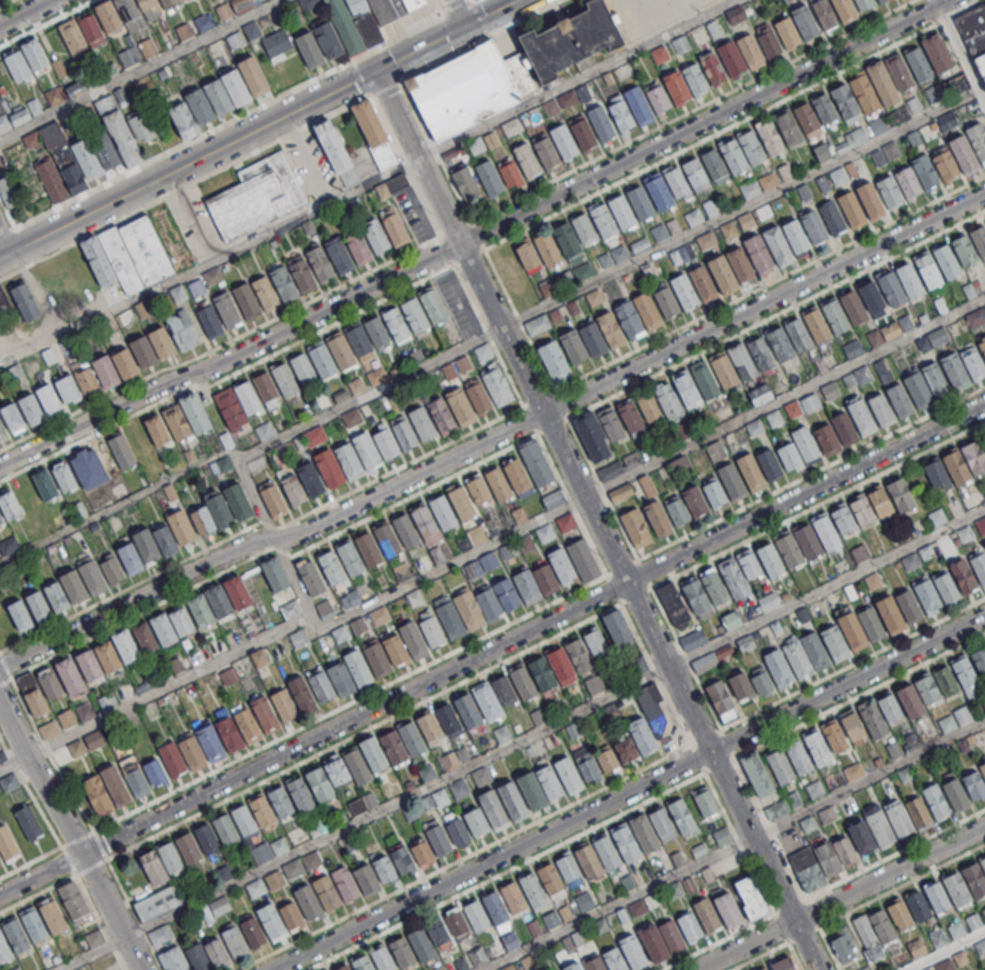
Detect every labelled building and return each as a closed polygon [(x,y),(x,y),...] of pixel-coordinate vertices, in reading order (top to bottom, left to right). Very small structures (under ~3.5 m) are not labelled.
[(106,33),(126,25),(129,32),(147,25),(146,21),(165,14),(163,10),(182,3),(181,0),(102,0),(94,3),(106,33)] [(305,12),(321,4),(319,0),(299,0),(305,12)] [(331,15),(347,7),(343,0),(323,0),(331,15)] [(354,16),(369,9),(365,0),(346,0),(354,16)] [(381,26),(368,0),(427,0),(428,2),(381,26)] [(435,141),(519,99),(516,93),(554,75),(551,70),(602,45),(605,52),(622,43),(600,0),(589,0),(585,2),(588,7),(537,32),(534,26),(516,34),(522,47),(503,56),(493,36),(413,75),(418,85),(409,89),(435,141)] [(838,24),(826,0),(815,0),(809,3),(823,31),(838,24)] [(857,16),(850,0),(831,0),(842,23),(857,16)] [(876,4),(874,0),(855,0),(860,11),(876,4)] [(984,29),(984,2),(952,19),(962,41),(984,29)] [(805,39),(819,32),(807,6),(793,13),(805,39)] [(88,47),(105,41),(94,10),(75,17),(75,18),(58,25),(69,55),(88,48),(88,47)] [(354,19),(368,47),(384,39),(371,11),(354,19)] [(332,22),(349,56),(367,48),(349,13),(332,22)] [(785,49),(801,41),(789,14),(772,22),(785,49)] [(242,26),(249,41),(263,34),(254,19),(242,26)] [(312,28),(328,59),(344,51),(329,20),(312,28)] [(260,39),(272,62),(295,51),(283,28),(260,39)] [(768,57),(781,51),(770,29),(757,35),(768,57)] [(980,76),(984,74),(984,29),(962,41),(980,76)] [(225,37),(238,30),(245,43),(232,50),(225,37)] [(294,38),(310,69),(326,61),(310,30),(294,38)] [(750,70),(765,63),(750,31),(735,38),(750,70)] [(936,73),(954,65),(939,32),(921,41),(936,73)] [(20,44),(33,72),(49,64),(36,36),(20,44)] [(146,58),(158,51),(150,38),(139,45),(146,58)] [(731,79),(747,71),(731,39),(716,47),(731,79)] [(118,53),(124,67),(142,60),(136,45),(118,53)] [(669,57),(663,45),(650,51),(656,64),(669,57)] [(933,75),(918,46),(904,53),(919,82),(933,75)] [(3,53),(13,84),(31,79),(20,47),(3,53)] [(712,86),(726,80),(713,51),(699,58),(712,86)] [(884,60),(898,53),(914,86),(900,93),(884,60)] [(236,63),(254,96),(270,88),(252,55),(236,63)] [(864,67),(880,59),(899,97),(884,105),(864,67)] [(693,97),(709,89),(696,62),(680,69),(693,97)] [(221,76),(237,106),(252,98),(237,68),(221,76)] [(674,104),(691,96),(678,68),(661,75),(674,104)] [(865,114),(881,107),(864,73),(849,80),(865,114)] [(202,85),(218,116),(234,107),(218,77),(202,85)] [(45,94),(50,106),(86,91),(81,79),(45,94)] [(844,119),(861,111),(845,81),(829,90),(844,119)] [(637,123),(652,116),(637,84),(622,91),(637,123)] [(656,114),(671,106),(660,84),(645,92),(656,114)] [(184,95),(200,125),(216,117),(200,86),(184,95)] [(824,125),(839,117),(825,91),(810,99),(824,125)] [(619,131),(634,124),(620,93),(605,100),(619,131)] [(379,170),(398,161),(368,97),(349,106),(379,170)] [(14,127),(42,112),(36,100),(8,114),(14,127)] [(184,100),(168,109),(183,140),(200,132),(184,100)] [(805,133),(820,125),(807,100),(792,108),(805,133)] [(601,142),(615,135),(600,103),(586,110),(601,142)] [(546,107),(546,114),(558,113),(557,106),(546,107)] [(788,147),(804,139),(787,107),(772,114),(788,147)] [(127,168),(145,159),(119,108),(101,117),(127,168)] [(127,120),(138,140),(143,138),(145,141),(155,135),(143,111),(127,120)] [(11,128),(3,113),(0,114),(0,133),(11,128)] [(581,151),(596,144),(584,117),(569,124),(581,151)] [(336,174),(352,166),(328,118),(312,126),(336,174)] [(771,155),(785,148),(772,119),(757,126),(771,155)] [(37,129),(57,120),(69,146),(76,161),(75,161),(58,170),(37,129)] [(980,121),(984,130),(984,162),(981,164),(964,129),(980,121)] [(562,159),(577,152),(563,122),(548,129),(562,159)] [(753,167),(767,160),(751,129),(737,136),(753,167)] [(22,136),(34,130),(40,142),(29,148),(22,136)] [(106,130),(89,139),(105,171),(123,162),(106,130)] [(964,175),(980,166),(964,132),(947,140),(964,175)] [(545,170),(560,163),(548,136),(532,143),(545,170)] [(732,174),(749,166),(734,137),(718,145),(732,174)] [(87,180),(104,172),(86,138),(69,146),(87,180)] [(526,178),(541,171),(527,141),(512,148),(526,178)] [(716,185),(731,178),(716,147),(701,154),(716,185)] [(280,148),(236,171),(241,180),(203,200),(224,242),(306,200),(280,148)] [(949,148),(960,173),(943,180),(932,156),(949,148)] [(924,190),(941,182),(927,153),(910,161),(924,190)] [(508,186),(522,179),(511,156),(496,163),(508,186)] [(696,193),(711,185),(696,156),(682,163),(696,193)] [(35,165),(50,157),(70,196),(54,204),(35,165)] [(489,196),(504,188),(489,157),(474,164),(489,196)] [(58,170),(71,195),(88,187),(75,161),(58,170)] [(469,194),(480,189),(468,163),(457,168),(469,194)] [(677,199),(691,191),(677,165),(663,172),(677,199)] [(907,200),(923,192),(909,165),(894,173),(907,200)] [(836,176),(832,178),(835,184),(847,179),(843,171),(835,174),(836,176)] [(7,208),(23,200),(10,173),(0,178),(0,193),(7,208)] [(659,212),(675,204),(660,173),(644,181),(659,212)] [(903,199),(891,173),(874,182),(886,207),(903,199)] [(761,191),(755,179),(739,186),(745,199),(761,191)] [(870,219),(886,211),(870,179),(854,187),(870,219)] [(640,220),(655,213),(641,183),(626,190),(640,220)] [(852,229),(867,221),(851,189),(836,196),(852,229)] [(606,200),(622,193),(637,223),(621,231),(606,200)] [(846,228),(832,199),(818,206),(832,235),(846,228)] [(604,240),(618,232),(603,203),(589,210),(604,240)] [(394,245),(409,237),(393,205),(378,213),(394,245)] [(690,226),(703,219),(697,208),(684,215),(690,226)] [(813,244),(828,236),(815,208),(799,215),(813,244)] [(582,244),(597,237),(585,211),(570,218),(582,244)] [(147,213),(117,227),(146,286),(175,272),(147,213)] [(375,254),(391,246),(375,213),(359,220),(375,254)] [(737,218),(742,231),(755,226),(750,213),(737,218)] [(795,254),(811,246),(796,217),(780,225),(795,254)] [(567,260),(584,251),(569,221),(552,230),(567,260)] [(676,233),(670,221),(665,224),(665,223),(651,229),(657,242),(676,233)] [(128,296),(97,233),(116,224),(117,227),(146,286),(128,296)] [(778,267),(794,258),(777,224),(761,232),(778,267)] [(984,254),(984,226),(984,224),(969,232),(981,256),(984,254)] [(356,263),(371,256),(359,229),(344,236),(356,263)] [(702,250),(718,242),(712,230),(696,238),(702,250)] [(534,238),(548,231),(562,260),(548,266),(534,238)] [(758,273),(775,265),(758,233),(742,242),(758,273)] [(962,266),(977,258),(965,233),(950,241),(962,266)] [(100,287),(79,243),(96,234),(117,279),(100,287)] [(337,273),(352,266),(338,237),(323,245),(337,273)] [(633,253),(651,248),(647,237),(630,243),(633,253)] [(526,270),(542,263),(530,239),(515,247),(526,270)] [(947,278),(961,271),(947,242),(932,250),(947,278)] [(319,280),(333,273),(319,244),(305,251),(319,280)] [(669,253),(674,264),(694,255),(689,244),(669,253)] [(739,282),(754,275),(739,245),(724,253),(739,282)] [(929,289),(943,282),(927,248),(912,256),(929,289)] [(723,296),(740,288),(722,253),(706,262),(723,296)] [(302,293),(317,285),(302,254),(286,262),(302,293)] [(577,281),(594,274),(589,261),(572,268),(577,281)] [(924,289),(910,261),(895,268),(909,296),(924,289)] [(703,302),(718,294),(702,263),(687,271),(703,302)] [(284,302),(299,295),(284,264),(269,271),(284,302)] [(225,279),(218,265),(201,273),(203,276),(188,283),(194,298),(208,291),(207,287),(225,279)] [(890,307),(907,299),(892,269),(875,278),(890,307)] [(683,309),(698,301),(684,272),(669,280),(683,309)] [(264,308),(279,301),(265,274),(250,281),(264,308)] [(25,323),(42,314),(24,279),(7,288),(25,323)] [(870,312),(885,304),(872,279),(857,287),(870,312)] [(244,317),(260,310),(246,281),(230,289),(244,317)] [(1,319),(0,317),(0,283),(15,312),(1,319)] [(170,289),(175,302),(187,297),(182,284),(170,289)] [(432,324),(447,316),(432,284),(416,291),(432,324)] [(664,318),(680,311),(667,285),(652,293),(664,318)] [(867,317),(854,288),(838,296),(852,325),(867,317)] [(585,295),(591,306),(604,300),(598,289),(585,295)] [(226,327),(241,320),(226,290),(211,297),(226,327)] [(648,331),(663,323),(646,291),(632,299),(648,331)] [(414,332),(429,325),(414,296),(400,304),(414,332)] [(835,335),(851,327),(837,298),(821,306),(835,335)] [(629,340),(645,332),(629,300),(613,308),(629,340)] [(208,337),(222,330),(210,303),(195,310),(208,337)] [(396,343),(411,335),(396,306),(381,313),(396,343)] [(816,343),(831,335),(818,307),(803,315),(816,343)] [(181,351),(201,341),(184,309),(164,319),(181,351)] [(610,349),(626,341),(610,310),(594,317),(610,349)] [(524,323),(531,336),(551,326),(545,313),(524,323)] [(375,346),(390,339),(378,314),(363,321),(375,346)] [(886,340),(914,327),(908,315),(880,329),(886,340)] [(797,351),(812,344),(799,316),(784,323),(797,351)] [(591,355),(606,347),(592,320),(577,328),(591,355)] [(372,349),(359,323),(342,331),(355,357),(372,349)] [(159,358),(175,350),(163,325),(147,332),(159,358)] [(779,361),(795,353),(781,325),(765,333),(779,361)] [(572,364),(588,356),(574,328),(558,335),(572,364)] [(929,333),(933,344),(948,339),(945,328),(929,333)] [(340,370),(356,362),(341,333),(325,342),(340,370)] [(141,368),(157,360),(145,334),(129,342),(141,368)] [(760,372),(776,364),(761,335),(745,343),(760,372)] [(554,339),(573,376),(555,385),(537,348),(554,339)] [(977,343),(984,360),(984,339),(977,343)] [(842,347),(849,359),(862,352),(855,340),(842,347)] [(321,380),(338,371),(323,341),(306,349),(321,380)] [(741,380),(757,372),(741,341),(726,349),(741,380)] [(984,372),(984,370),(973,345),(959,352),(972,379),(984,372)] [(123,379),(139,371),(127,347),(111,355),(123,379)] [(723,388),(739,381),(723,349),(707,357),(723,388)] [(952,386),(969,378),(955,349),(939,356),(952,386)] [(288,359),(303,351),(319,382),(304,389),(288,359)] [(105,388),(120,380),(106,353),(91,361),(105,388)] [(705,399),(720,392),(704,358),(689,365),(705,399)] [(934,360),(949,391),(936,397),(920,367),(934,360)] [(285,399),(300,391),(285,361),(270,369),(285,399)] [(372,386),(388,378),(382,365),(366,373),(372,386)] [(82,392),(98,385),(89,366),(73,373),(82,392)] [(496,407),(514,398),(498,367),(480,376),(496,407)] [(671,375),(686,368),(701,400),(686,408),(671,375)] [(263,401),(278,393),(266,369),(251,377),(263,401)] [(916,406),(932,398),(918,370),(901,378),(916,406)] [(54,382),(71,374),(82,396),(65,404),(54,382)] [(478,413),(493,406),(478,376),(463,384),(478,413)] [(247,415),(261,408),(247,380),(233,387),(247,415)] [(669,419),(683,411),(668,381),(654,388),(669,419)] [(900,419),(914,412),(899,382),(885,389),(900,419)] [(46,412),(60,405),(49,383),(34,390),(46,412)] [(773,397),(766,384),(748,393),(755,406),(773,397)] [(230,429),(247,420),(230,385),(213,394),(230,429)] [(461,427),(476,419),(460,386),(444,394),(461,427)] [(649,422),(663,415),(650,390),(636,397),(649,422)] [(29,424),(44,416),(31,391),(16,399),(29,424)] [(196,434),(212,426),(194,391),(178,398),(196,434)] [(880,428),(896,421),(882,391),(866,399),(880,428)] [(443,436),(458,428),(440,396),(426,404),(443,436)] [(630,432),(645,425),(631,396),(616,404),(630,432)] [(861,436),(877,429),(861,396),(845,404),(861,436)] [(23,424),(12,402),(0,408),(0,413),(10,431),(23,424)] [(175,442),(193,433),(178,403),(160,412),(175,442)] [(422,440),(437,432),(422,404),(407,412),(422,440)] [(597,412),(612,405),(625,435),(610,442),(597,412)] [(571,420),(592,410),(604,435),(602,437),(611,454),(593,463),(571,420)] [(842,446),(858,438),(845,410),(829,418),(842,446)] [(155,445),(170,438),(157,413),(143,420),(155,445)] [(9,434),(0,417),(0,438),(9,434)] [(390,425),(402,449),(418,441),(406,417),(390,425)] [(277,434),(271,420),(254,427),(260,441),(277,434)] [(825,456),(841,449),(828,421),(811,429),(825,456)] [(806,465),(821,458),(805,425),(790,432),(806,465)] [(399,453),(386,428),(372,435),(385,460),(399,453)] [(366,468),(382,460),(367,430),(351,438),(366,468)] [(121,470),(136,462),(121,433),(106,440),(121,470)] [(984,471),(984,455),(977,438),(960,447),(974,476),(984,471)] [(537,487),(554,479),(535,440),(518,448),(537,487)] [(706,447),(712,460),(726,455),(720,441),(706,447)] [(364,473),(349,442),(333,449),(348,481),(364,473)] [(786,471),(802,464),(792,442),(776,449),(786,471)] [(767,480),(782,473),(769,446),(754,453),(767,480)] [(957,485),(972,477),(957,447),(941,455),(957,485)] [(345,478),(330,448),(312,457),(327,488),(345,478)] [(83,486),(99,478),(86,451),(69,458),(83,486)] [(627,469),(642,462),(637,451),(622,458),(627,469)] [(751,492),(766,485),(750,451),(735,459),(751,492)] [(233,465),(227,455),(210,464),(216,474),(233,465)] [(516,494),(532,486),(517,456),(501,464),(516,494)] [(922,466),(939,458),(952,484),(935,492),(922,466)] [(310,496),(326,488),(311,459),(296,467),(310,496)] [(602,482),(624,471),(619,459),(597,470),(602,482)] [(62,491),(77,484),(66,461),(50,469),(62,491)] [(729,498),(746,491),(732,461),(716,468),(729,498)] [(498,502),(513,495),(498,465),(483,472),(498,502)] [(43,501),(59,494),(45,467),(30,474),(43,501)] [(292,506),(307,498),(294,473),(280,481),(292,506)] [(490,498),(480,475),(465,482),(475,505),(490,498)] [(656,491),(647,475),(638,479),(647,496),(656,491)] [(899,512),(916,504),(902,476),(886,484),(899,512)] [(713,508),(727,500),(716,478),(701,485),(713,508)] [(239,480),(222,488),(238,521),(255,512),(239,480)] [(633,492),(627,482),(607,493),(613,503),(633,492)] [(272,516),(286,509),(274,483),(260,491),(272,516)] [(693,519),(708,512),(695,483),(680,490),(693,519)] [(460,522),(477,514),(463,484),(446,492),(460,522)] [(878,518),(894,511),(881,485),(866,492),(878,518)] [(541,497),(547,511),(567,501),(559,488),(541,497)] [(23,513),(11,489),(0,494),(0,509),(6,521),(23,513)] [(221,492),(206,500),(219,527),(234,520),(221,492)] [(675,526),(690,518),(677,492),(662,499),(675,526)] [(458,523),(444,493),(427,500),(442,530),(458,523)] [(860,526),(876,518),(865,494),(848,502),(860,526)] [(657,499),(673,531),(659,538),(643,505),(657,499)] [(426,545),(442,538),(426,503),(410,511),(426,545)] [(510,510),(517,524),(528,519),(521,504),(510,510)] [(841,534),(857,527),(845,504),(829,511),(841,534)] [(206,505),(188,513),(198,535),(216,526),(206,505)] [(635,548),(651,540),(636,507),(620,514),(635,548)] [(935,528),(948,521),(940,507),(927,514),(935,528)] [(179,545),(196,537),(183,508),(166,516),(179,545)] [(554,518),(562,534),(577,526),(569,511),(554,518)] [(420,542),(405,512),(390,520),(404,549),(420,542)] [(828,553),(842,546),(827,513),(812,521),(828,553)] [(984,534),(984,516),(973,521),(981,536),(984,534)] [(388,521),(372,529),(386,557),(402,549),(388,521)] [(534,529),(541,543),(556,536),(549,522),(534,529)] [(807,559),(823,551),(809,522),(793,530),(807,559)] [(180,550),(168,525),(152,532),(164,557),(180,550)] [(962,543),(974,537),(968,525),(956,531),(962,543)] [(161,556),(147,526),(131,534),(145,564),(161,556)] [(789,568),(805,560),(789,528),(773,536),(789,568)] [(367,568),(384,560),(369,530),(353,538),(367,568)] [(455,538),(462,551),(473,545),(467,533),(455,538)] [(517,539),(524,553),(536,547),(530,533),(517,539)] [(4,556),(21,547),(15,535),(0,543),(0,548),(4,556)] [(583,582),(602,573),(585,536),(565,546),(583,582)] [(363,568),(349,540),(335,548),(349,576),(363,568)] [(144,567),(132,541),(116,549),(128,575),(144,567)] [(770,579),(785,572),(770,542),(756,549),(770,579)] [(498,547),(505,560),(515,556),(508,543),(498,547)] [(856,563),(870,557),(864,543),(850,549),(856,563)] [(429,550),(437,565),(446,560),(437,546),(429,550)] [(576,577),(561,547),(547,554),(562,584),(576,577)] [(762,571),(748,578),(736,554),(751,547),(762,571)] [(332,585),(346,578),(332,550),(317,558),(332,585)] [(479,557),(486,572),(501,565),(493,550),(479,557)] [(984,583),(984,553),(984,551),(968,559),(982,585),(984,583)] [(901,559),(906,570),(919,565),(915,553),(901,559)] [(109,582),(124,575),(114,554),(99,562),(109,582)] [(413,560),(419,572),(432,566),(425,554),(413,560)] [(734,600),(751,592),(733,554),(716,562),(734,600)] [(289,584),(276,556),(260,563),(273,591),(289,584)] [(963,595),(979,587),(964,557),(948,565),(963,595)] [(107,587),(94,559),(77,567),(90,596),(107,587)] [(462,565),(469,579),(484,572),(477,559),(462,565)] [(310,596),(326,588),(311,560),(296,567),(310,596)] [(391,569),(399,583),(414,576),(407,561),(391,569)] [(544,596),(561,588),(548,562),(531,571),(544,596)] [(525,604),(541,596),(526,568),(511,575),(525,604)] [(72,605),(88,597),(75,569),(58,577),(72,605)] [(715,569),(728,598),(714,605),(701,576),(715,569)] [(945,606),(961,599),(948,571),(933,579),(945,606)] [(239,573),(223,581),(237,610),(253,601),(239,573)] [(505,612),(522,603),(508,576),(491,584),(505,612)] [(695,615),(712,607),(697,578),(681,586),(695,615)] [(928,618),(938,612),(936,608),(942,605),(929,578),(913,586),(928,618)] [(69,605),(57,580),(41,587),(54,612),(69,605)] [(673,625),(690,617),(672,580),(655,588),(673,625)] [(217,618),(234,610),(221,582),(203,591),(217,618)] [(502,612),(489,587),(474,594),(487,620),(502,612)] [(908,623),(924,615),(909,587),(894,595),(908,623)] [(404,594),(412,608),(425,602),(417,588),(404,594)] [(36,623),(52,615),(39,589),(23,597),(36,623)] [(345,594),(352,607),(362,602),(355,589),(345,594)] [(467,630),(484,622),(467,589),(451,597),(467,630)] [(199,628),(216,620),(202,592),(185,600),(199,628)] [(890,635),(907,627),(891,593),(874,601),(890,635)] [(286,619),(279,607),(295,598),(303,611),(286,619)] [(315,604),(323,620),(335,614),(327,598),(315,604)] [(18,632),(33,625),(21,599),(6,606),(18,632)] [(449,639),(465,631),(449,599),(433,607),(449,639)] [(182,605),(167,613),(179,635),(194,628),(182,605)] [(368,612),(376,626),(391,619),(384,605),(368,612)] [(871,643),(886,635),(871,606),(856,614),(871,643)] [(600,617),(618,608),(634,641),(616,650),(600,617)] [(720,618),(727,631),(743,622),(736,609),(720,618)] [(162,646),(178,638),(164,610),(148,618),(162,646)] [(853,651),(869,644),(853,610),(837,617),(853,651)] [(430,647),(445,640),(433,615),(418,622),(430,647)] [(350,621),(357,634),(368,628),(361,616),(350,621)] [(414,661),(430,653),(413,618),(397,625),(414,661)] [(158,646),(146,620),(131,627),(143,653),(158,646)] [(244,621),(245,630),(255,628),(254,620),(244,621)] [(835,662),(851,654),(836,622),(819,630),(835,662)] [(331,631),(337,643),(351,636),(344,624),(331,631)] [(125,663),(142,655),(127,626),(111,634),(125,663)] [(286,635),(293,649),(311,640),(304,627),(286,635)] [(678,637),(684,651),(707,641),(701,627),(678,637)] [(593,654),(607,647),(597,628),(583,635),(593,654)] [(815,671),(830,664),(814,630),(799,637),(815,671)] [(410,659),(397,633),(381,641),(394,667),(410,659)] [(106,672),(123,664),(110,637),(93,646),(106,672)] [(578,674),(594,666),(579,637),(564,644),(578,674)] [(799,682),(815,674),(797,639),(782,647),(799,682)] [(375,677),(391,669),(378,642),(361,650),(375,677)] [(690,660),(695,673),(736,656),(731,644),(690,660)] [(559,682),(576,674),(562,646),(546,654),(559,682)] [(968,654),(984,646),(984,674),(980,677),(968,654)] [(86,682),(103,674),(90,647),(74,655),(86,682)] [(250,653),(257,667),(269,661),(261,647),(250,653)] [(342,655),(359,687),(373,679),(357,647),(342,655)] [(779,691),(795,683),(778,649),(762,656),(779,691)] [(950,660),(964,654),(976,678),(961,685),(950,660)] [(69,696),(86,688),(71,655),(54,663),(69,696)] [(541,691),(557,683),(542,655),(526,662),(541,691)] [(177,656),(183,669),(174,674),(167,661),(177,656)] [(340,697),(357,689),(342,660),(326,668),(340,697)] [(217,671),(225,685),(239,678),(231,664),(217,671)] [(522,701),(538,693),(523,664),(508,672),(522,701)] [(932,672),(947,664),(960,688),(945,696),(932,672)] [(759,695),(774,688),(762,665),(748,672),(759,695)] [(738,700),(754,692),(742,666),(725,673),(738,700)] [(47,699),(62,691),(51,668),(36,675),(47,699)] [(319,703),(336,694),(323,668),(306,677),(319,703)] [(15,677),(34,716),(49,709),(31,670),(15,677)] [(913,682),(930,673),(941,695),(925,704),(913,682)] [(286,682),(302,714),(317,706),(301,674),(286,682)] [(500,703),(514,696),(503,675),(489,682),(500,703)] [(589,694),(605,690),(601,675),(585,680),(589,694)] [(719,714),(735,706),(721,677),(704,685),(719,714)] [(486,721),(503,713),(487,680),(470,688),(486,721)] [(667,720),(657,702),(663,699),(654,682),(634,692),(656,738),(662,735),(667,720)] [(895,690),(911,683),(925,711),(909,719),(895,690)] [(282,722),(299,713),(285,686),(268,695),(282,722)] [(97,698),(104,711),(119,705),(112,691),(97,698)] [(468,730),(483,722),(468,692),(453,700),(468,730)] [(891,692),(902,714),(888,721),(877,699),(891,692)] [(265,734),(280,727),(265,697),(250,705),(265,734)] [(75,707),(82,722),(96,715),(88,700),(75,707)] [(447,734),(462,727),(448,700),(433,708),(447,734)] [(858,710),(874,702),(882,717),(889,731),(873,740),(858,710)] [(248,745),(264,737),(248,706),(232,715),(248,745)] [(56,714),(64,728),(78,722),(70,707),(56,714)] [(839,717),(854,710),(865,734),(859,737),(851,741),(839,717)] [(426,741),(442,734),(430,711),(415,718),(426,741)] [(229,753),(245,745),(230,715),(214,723),(229,753)] [(659,748),(643,715),(627,724),(642,756),(659,748)] [(37,727),(45,740),(61,732),(53,719),(37,727)] [(820,726),(834,719),(848,746),(833,753),(820,726)] [(410,757),(427,749),(412,720),(396,728),(410,757)] [(944,725),(947,730),(955,726),(952,720),(944,725)] [(209,762),(226,754),(210,721),(193,729),(209,762)] [(83,736),(91,750),(107,742),(99,727),(83,736)] [(392,765),(408,757),(394,730),(378,738),(392,765)] [(803,737),(818,730),(832,760),(817,767),(803,737)] [(192,772),(208,764),(194,735),(178,743),(192,772)] [(372,771),(387,764),(373,735),(358,742),(372,771)] [(630,735),(613,744),(623,764),(640,755),(630,735)] [(65,744),(73,757),(88,751),(80,737),(65,744)] [(783,747),(797,739),(812,768),(799,775),(783,747)] [(171,777),(187,769),(172,740),(156,748),(171,777)] [(888,750),(893,758),(901,754),(897,745),(888,750)] [(595,754),(605,773),(621,765),(611,746),(595,754)] [(356,784),(372,776),(357,747),(342,755),(356,784)] [(764,756),(780,748),(794,778),(779,785),(764,756)] [(739,758),(755,750),(774,790),(758,798),(739,758)] [(568,792),(584,785),(569,754),(553,761),(568,792)] [(585,782),(602,775),(593,755),(577,763),(585,782)] [(153,786),(168,778),(157,756),(142,764),(153,786)] [(333,785),(350,777),(341,758),(324,766),(333,785)] [(977,764),(984,780),(984,760),(977,764)] [(135,797),(150,790),(135,761),(120,768),(135,797)] [(865,773),(860,761),(843,770),(849,782),(865,773)] [(116,808),(133,800),(114,763),(98,771),(116,808)] [(564,792),(549,763),(535,770),(549,799),(564,792)] [(318,802),(334,795),(320,765),(305,773),(318,802)] [(549,802),(533,769),(516,777),(532,810),(549,802)] [(984,794),(984,787),(976,769),(960,777),(971,801),(984,794)] [(6,793),(21,785),(13,771),(0,778),(0,782),(6,793)] [(96,773),(114,807),(97,816),(80,782),(96,773)] [(299,813),(315,805),(301,776),(285,783),(299,813)] [(955,812),(970,805),(956,776),(940,784),(955,812)] [(529,812),(513,779),(495,787),(512,821),(529,812)] [(824,793),(819,779),(806,784),(811,798),(824,793)] [(935,819),(951,811),(936,782),(920,790),(935,819)] [(703,816),(719,809),(707,784),(691,791),(703,816)] [(279,819),(294,812),(282,786),(267,793),(279,819)] [(509,820),(493,787),(477,795),(493,828),(509,820)] [(378,804),(373,792),(348,803),(353,815),(378,804)] [(260,828),(277,821),(264,793),(247,801),(260,828)] [(682,836),(698,827),(682,796),(666,805),(682,836)] [(916,829),(931,821),(919,796),(903,803),(916,829)] [(763,808),(769,820),(790,811),(784,799),(763,808)] [(897,837),(914,830),(901,801),(884,808),(897,837)] [(243,835),(258,828),(245,803),(230,810),(243,835)] [(14,812),(29,804),(44,832),(29,840),(14,812)] [(491,829),(480,806),(463,814),(474,837),(491,829)] [(663,843),(677,835),(662,806),(647,814),(663,843)] [(896,840),(879,848),(864,816),(881,808),(896,840)] [(223,845),(239,838),(226,812),(211,820),(223,845)] [(643,852),(659,843),(644,812),(627,820),(643,852)] [(472,839),(461,816),(445,824),(456,847),(472,839)] [(817,827),(812,816),(800,821),(805,832),(817,827)] [(875,846),(862,818),(846,825),(859,854),(875,846)] [(625,863),(643,855),(625,821),(608,830),(625,863)] [(205,855),(220,847),(208,822),(192,829),(205,855)] [(436,856),(452,849),(439,822),(423,830),(436,856)] [(4,860),(0,852),(0,826),(6,823),(21,852),(4,860)] [(186,865),(202,857),(188,831),(173,839),(186,865)] [(357,833),(364,847),(350,854),(343,840),(357,833)] [(606,872),(622,864),(606,833),(590,841),(606,872)] [(842,865),(857,858),(847,835),(831,843),(842,865)] [(419,865),(434,858),(424,839),(409,847),(419,865)] [(826,878),(843,869),(828,839),(811,847),(826,878)] [(168,872),(182,865),(171,841),(156,847),(168,872)] [(586,881),(603,872),(589,843),(572,851),(586,881)] [(399,874),(415,866),(405,844),(389,852),(399,874)] [(804,893),(826,882),(808,846),(786,856),(804,893)] [(152,885),(168,877),(154,849),(138,856),(152,885)] [(317,851),(324,865),(309,872),(302,858),(317,851)] [(565,881),(579,874),(569,853),(555,860),(565,881)] [(397,876),(386,854),(371,862),(382,883),(397,876)] [(299,859),(306,873),(290,881),(283,867),(299,859)] [(976,861),(984,880),(984,894),(975,899),(960,869),(976,861)] [(548,895),(564,887),(551,862),(535,870),(548,895)] [(363,895),(380,886),(369,863),(352,871),(363,895)] [(359,894),(345,864),(329,872),(343,901),(359,894)] [(941,879),(957,870),(972,899),(956,907),(941,879)] [(280,871),(287,885),(272,892),(265,878),(280,871)] [(535,913),(550,905),(533,871),(518,879),(535,913)] [(341,902),(327,873),(310,881),(324,911),(341,902)] [(750,922),(769,912),(750,874),(735,882),(746,904),(742,906),(750,922)] [(262,879),(269,893),(254,900),(247,886),(262,879)] [(74,924),(91,916),(74,880),(57,888),(74,924)] [(511,914),(527,905),(514,880),(498,888),(511,914)] [(922,888),(938,880),(952,907),(936,915),(922,888)] [(305,920),(323,911),(309,883),(291,892),(305,920)] [(141,922),(181,903),(172,884),(132,903),(141,922)] [(494,925),(510,917),(495,888),(479,897),(494,925)] [(573,897),(583,913),(595,905),(586,889),(573,897)] [(727,928),(743,921),(728,890),(712,898),(727,928)] [(904,898),(918,890),(932,916),(918,923),(904,898)] [(706,934),(721,927),(707,896),(692,903),(706,934)] [(227,897),(233,910),(216,918),(210,905),(227,897)] [(52,935),(68,927),(54,899),(38,907),(52,935)] [(885,907),(902,899),(914,924),(898,933),(885,907)] [(474,934),(490,926),(477,900),(461,908),(474,934)] [(270,938),(287,930),(272,901),(255,909),(270,938)] [(302,922),(292,901),(278,908),(288,929),(302,922)] [(881,907),(896,936),(881,944),(866,915),(881,907)] [(32,942),(48,934),(35,908),(20,916),(32,942)] [(453,938),(469,930),(458,909),(443,916),(453,938)] [(687,943),(702,935),(691,911),(675,918),(687,943)] [(864,949),(878,943),(864,913),(850,919),(864,949)] [(251,948),(267,940),(255,914),(239,922),(251,948)] [(436,947),(450,939),(439,916),(424,923),(436,947)] [(0,925),(16,917),(32,946),(15,955),(0,925)] [(672,918),(656,926),(668,951),(684,944),(672,918)] [(654,965),(670,957),(653,922),(637,930),(654,965)] [(964,935),(961,922),(949,926),(953,938),(964,935)] [(828,937),(837,933),(834,928),(845,923),(860,954),(842,963),(828,937)] [(233,958),(249,949),(237,924),(220,933),(233,958)] [(168,925),(175,939),(156,948),(149,934),(168,925)] [(421,963),(436,955),(421,925),(405,933),(421,963)] [(85,935),(100,928),(106,941),(91,948),(85,935)] [(13,956),(0,962),(0,931),(13,956)] [(502,938),(507,950),(519,945),(514,933),(502,938)] [(648,965),(633,933),(618,940),(632,969),(637,969),(648,965)] [(400,968),(416,961),(404,936),(388,943),(400,968)] [(220,937),(204,945),(217,969),(233,962),(220,937)] [(980,957),(984,954),(984,940),(975,944),(980,957)] [(201,941),(183,949),(193,969),(214,969),(201,941)] [(176,943),(157,953),(166,969),(190,969),(176,943)] [(378,969),(393,963),(384,945),(369,953),(378,969)] [(616,946),(600,953),(608,969),(627,969),(616,946)] [(366,954),(350,962),(354,969),(374,969),(366,954)] [(598,954),(581,962),(585,969),(606,969),(598,954)] [(789,955),(796,969),(773,969),(770,964),(789,955)] [(950,958),(936,965),(938,969),(955,969),(950,958)] [(577,960),(562,967),(563,969),(581,969),(577,960)] [(348,961),(329,969),(326,969),(352,969),(348,961)]
